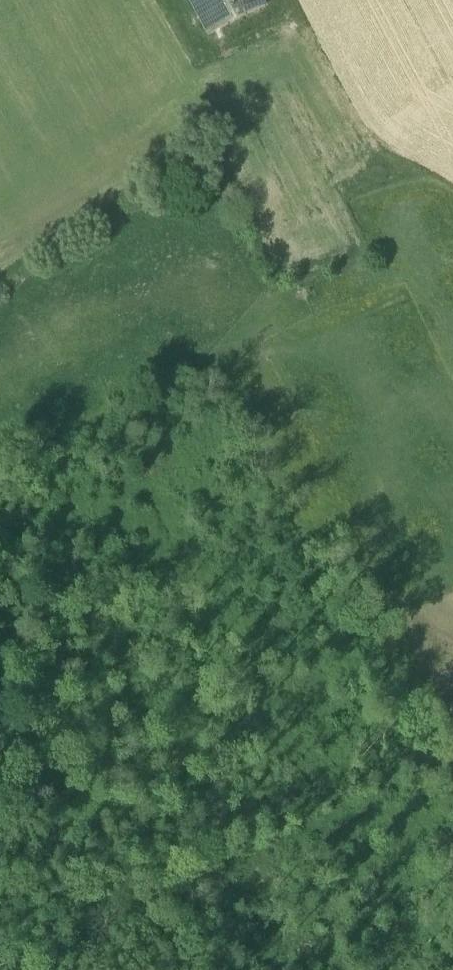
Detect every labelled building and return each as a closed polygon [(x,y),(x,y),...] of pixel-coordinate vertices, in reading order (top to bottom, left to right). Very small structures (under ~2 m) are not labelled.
[(209,36),(266,7),(262,0),(190,0),(209,36)]
